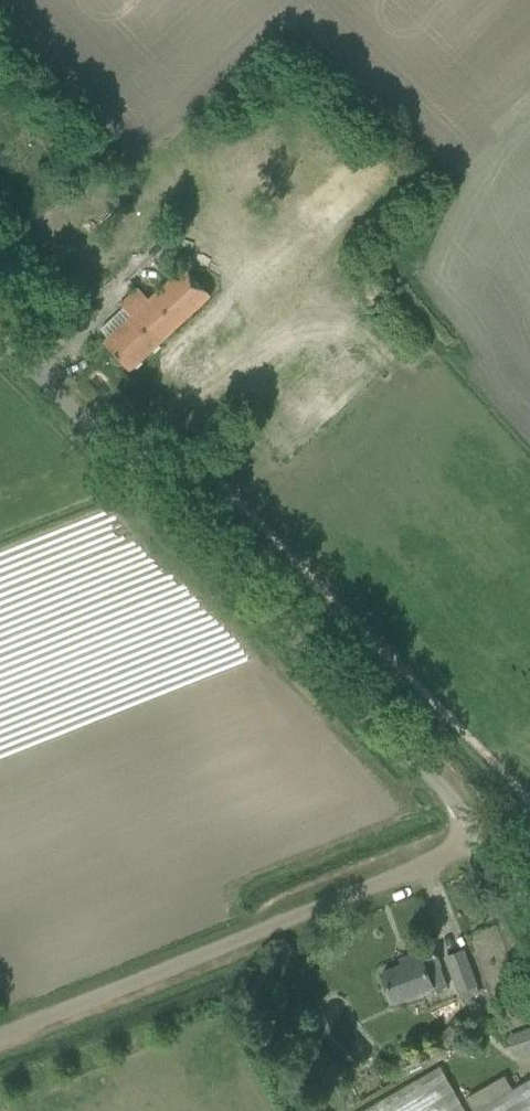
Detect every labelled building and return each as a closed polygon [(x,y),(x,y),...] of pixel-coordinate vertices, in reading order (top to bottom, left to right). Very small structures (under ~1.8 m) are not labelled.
[(103,344),(130,371),(211,299),(183,268),(149,299),(139,288),(120,305),(123,308),(101,330),(109,338),(103,344)] [(382,975),(392,1003),(431,988),(433,993),(448,987),(433,949),(410,957),(412,963),(382,975)] [(459,992),(462,1000),(479,994),(462,952),(446,958),(459,992)] [(290,1019),(275,1026),(281,1038),(296,1031),(290,1019)] [(518,1053),(529,1049),(529,1032),(512,1039),(518,1053)] [(440,1069),(366,1110),(464,1110),(440,1069)] [(512,1090),(504,1076),(466,1098),(473,1110),(529,1110),(529,1080),(512,1090)]
